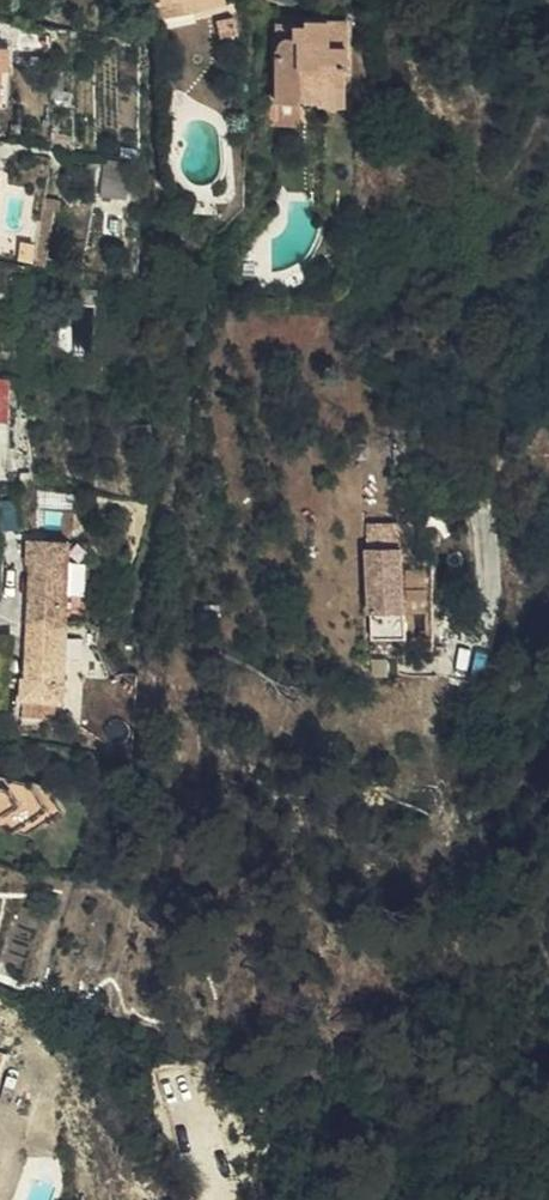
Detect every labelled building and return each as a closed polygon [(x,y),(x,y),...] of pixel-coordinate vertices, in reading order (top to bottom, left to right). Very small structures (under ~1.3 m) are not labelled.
[(188,14),(185,0),(148,0),(153,22),(188,14)] [(188,14),(211,8),(210,0),(185,0),(188,14)] [(274,29),(274,108),(296,109),(297,100),(315,100),(315,93),(343,94),(342,24),(301,24),(301,30),(274,29)] [(296,114),(299,115),(341,116),(343,94),(315,93),(315,100),(297,100),(296,109),(296,114)] [(270,108),(270,133),(298,135),(298,124),(299,115),(296,114),(296,109),(274,108),(270,108)] [(42,251),(39,266),(53,268),(55,253),(42,251)] [(19,476),(16,491),(31,493),(31,477),(19,476)] [(47,674),(51,560),(42,561),(42,538),(11,538),(9,561),(13,562),(9,676),(4,676),(4,696),(37,697),(38,674),(47,674)] [(42,561),(51,560),(52,539),(42,538),(42,561)] [(372,617),(408,614),(402,549),(366,553),(372,617)] [(374,644),(410,640),(408,614),(372,617),(374,644)] [(47,696),(47,674),(38,674),(37,697),(47,696)] [(51,788),(0,777),(0,831),(28,838),(65,815),(51,788)] [(3,1049),(0,1057),(0,1077),(9,1051),(3,1049)]
